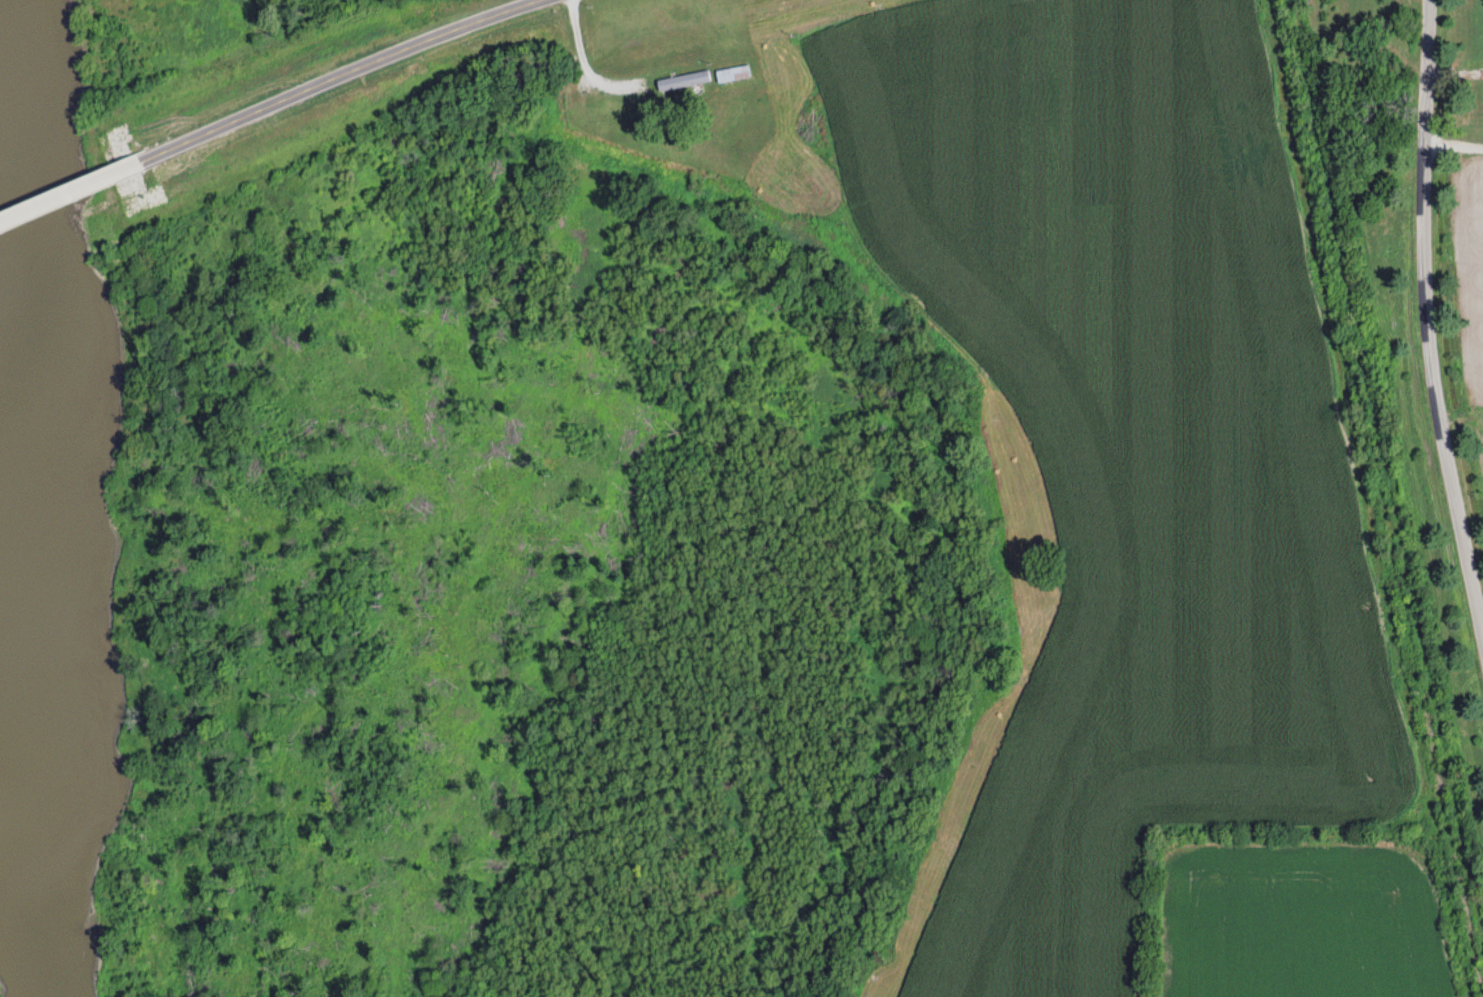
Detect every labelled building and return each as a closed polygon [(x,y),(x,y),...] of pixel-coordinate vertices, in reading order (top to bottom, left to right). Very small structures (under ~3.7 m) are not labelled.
[(717,83),(749,77),(747,64),(715,70),(717,83)]
